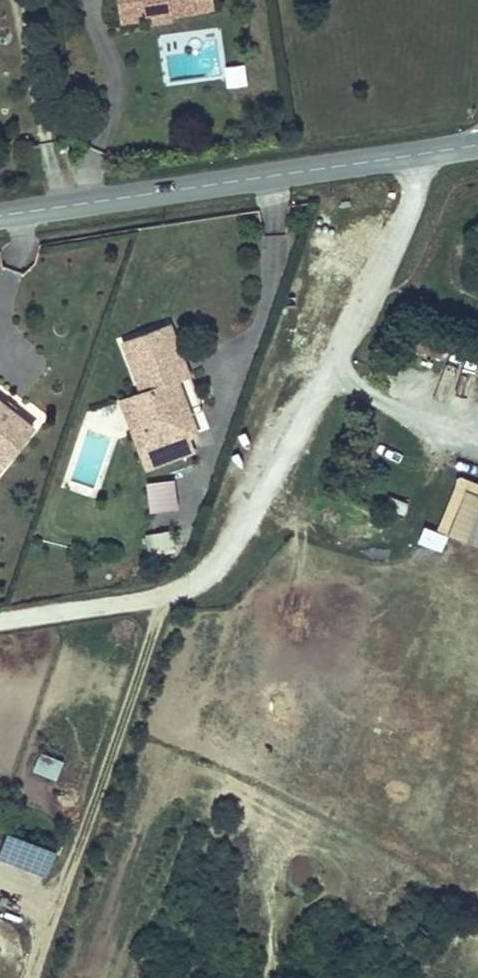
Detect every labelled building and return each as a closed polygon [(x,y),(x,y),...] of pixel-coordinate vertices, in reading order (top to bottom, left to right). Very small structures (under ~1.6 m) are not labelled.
[(123,23),(148,19),(147,14),(165,11),(166,17),(196,13),(195,0),(119,0),(123,23)] [(212,0),(195,0),(196,13),(214,10),(212,0)] [(167,23),(166,17),(165,11),(147,14),(148,19),(148,26),(167,23)] [(246,87),(244,66),(226,68),(229,89),(246,87)] [(172,324),(124,339),(140,390),(133,392),(144,426),(129,431),(140,466),(188,451),(183,437),(193,434),(176,380),(172,366),(184,362),(172,324)] [(442,356),(445,344),(417,335),(413,347),(442,356)] [(184,362),(172,366),(176,380),(188,376),(184,362)] [(133,392),(119,396),(129,431),(144,426),(133,392)] [(12,465),(39,434),(0,399),(0,455),(12,465)] [(1,478),(12,465),(0,455),(0,477),(1,478)] [(174,482),(148,486),(151,513),(178,510),(174,482)] [(465,497),(461,506),(448,542),(477,553),(477,502),(465,497)] [(448,542),(461,506),(449,500),(435,536),(445,540),(448,542)] [(148,554),(175,547),(170,527),(143,534),(148,554)] [(440,554),(445,540),(435,536),(423,531),(418,546),(440,554)] [(57,778),(63,757),(38,749),(31,770),(57,778)] [(48,873),(56,842),(3,828),(0,841),(0,860),(48,873)]
